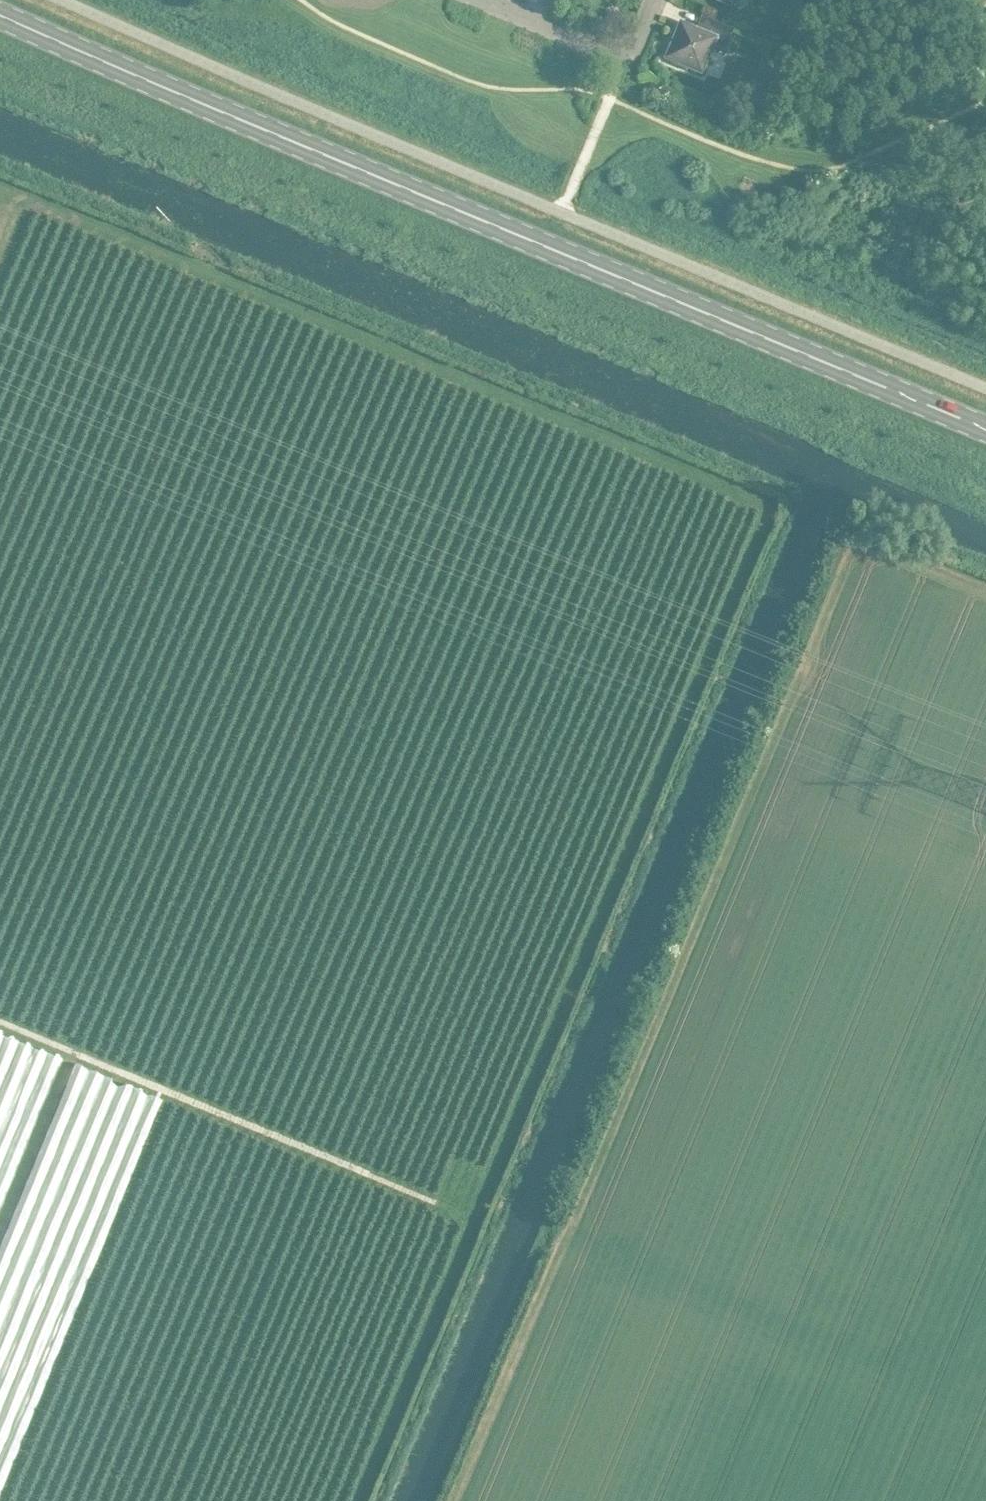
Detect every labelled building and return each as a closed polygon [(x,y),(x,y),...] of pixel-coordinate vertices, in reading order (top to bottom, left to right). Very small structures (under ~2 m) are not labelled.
[(664,58),(701,73),(713,45),(724,50),(733,28),(705,17),(700,29),(679,21),(664,58)]
